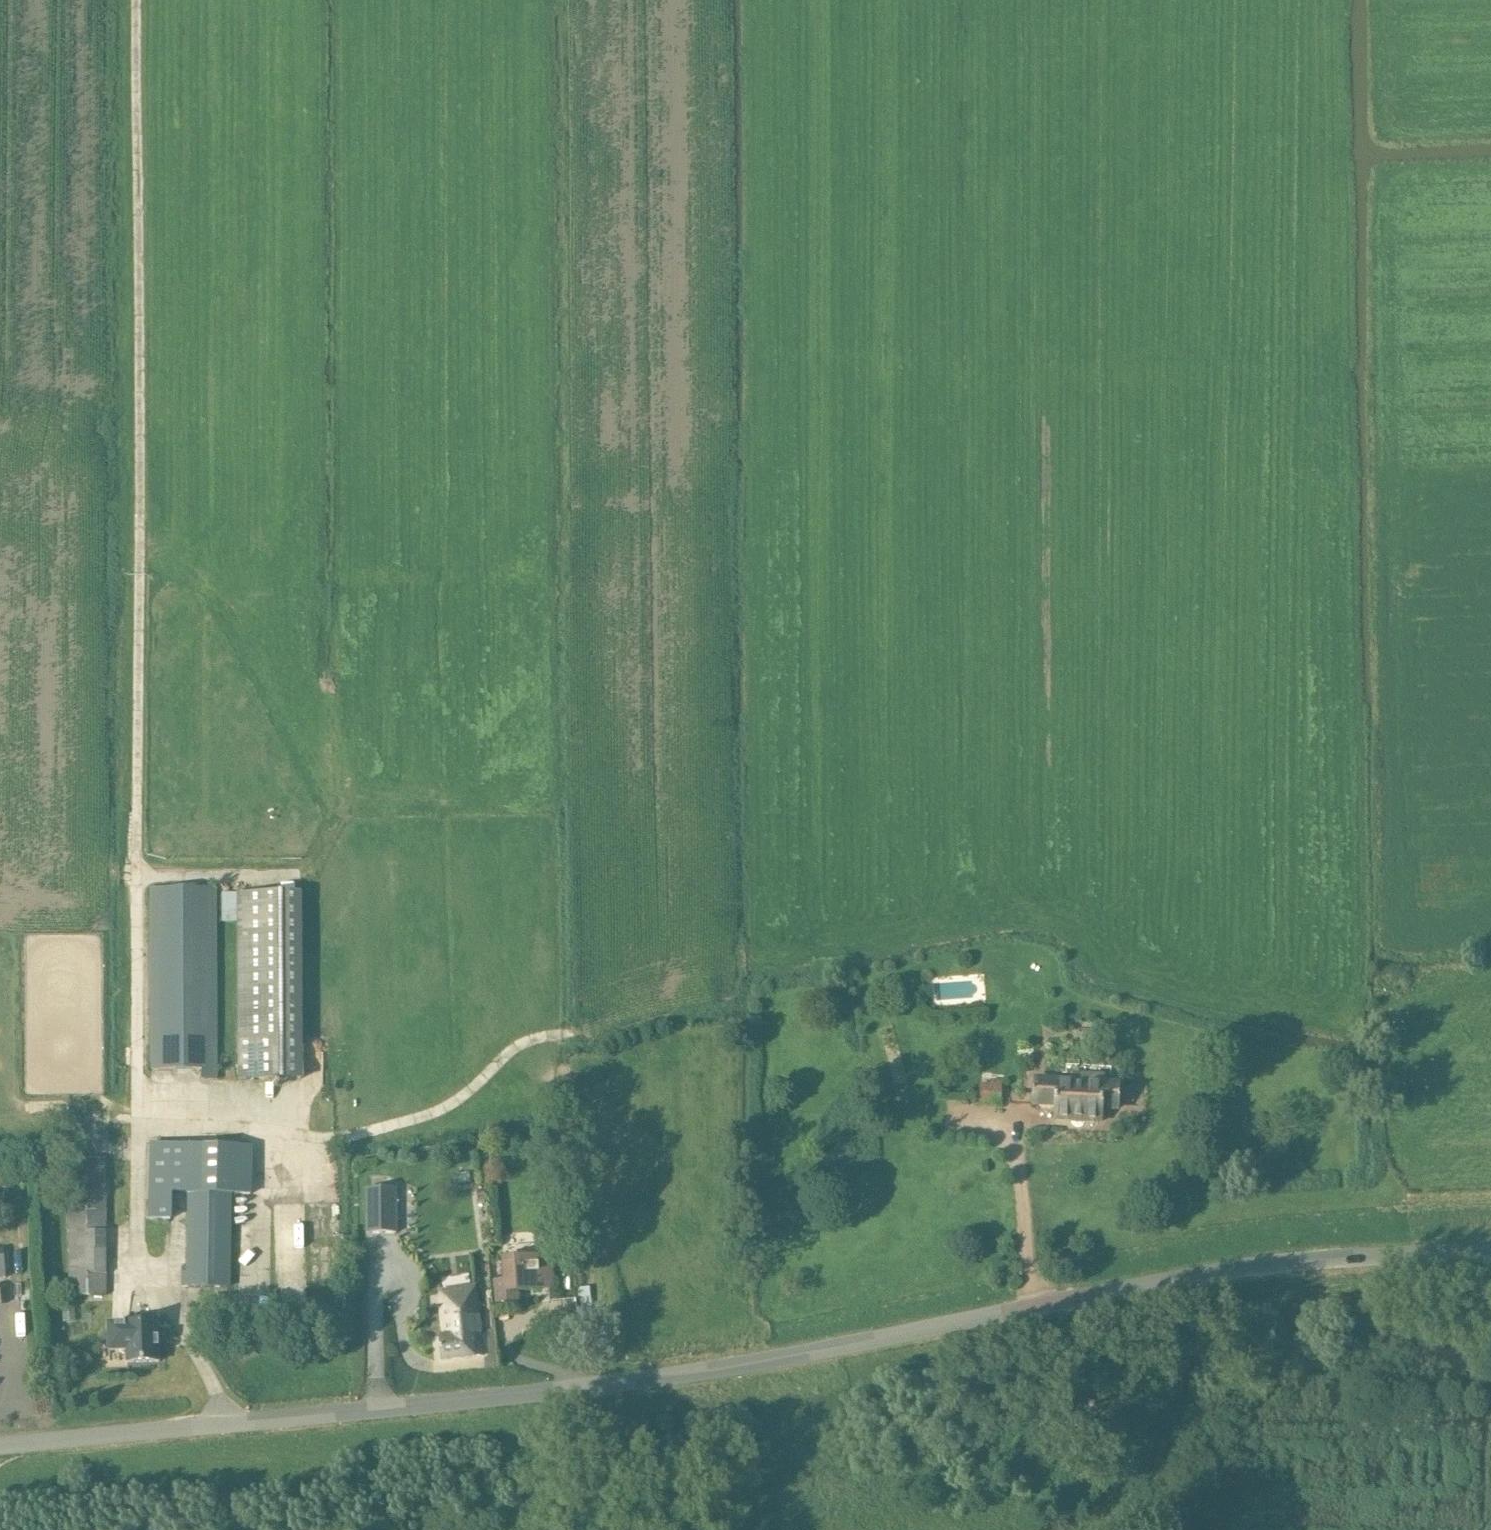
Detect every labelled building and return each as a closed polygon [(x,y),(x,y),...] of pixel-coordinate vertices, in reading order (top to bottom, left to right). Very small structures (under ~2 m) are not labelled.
[(149,888),(149,902),(150,1070),(202,1070),(202,1079),(219,1079),(218,888),(149,888)] [(303,1080),(303,1053),(302,892),(237,892),(238,1079),(303,1080)] [(1034,1079),(1032,1104),(1055,1105),(1054,1118),(1102,1121),(1103,1107),(1119,1108),(1120,1083),(1106,1083),(1106,1073),(1072,1071),(1071,1081),(1034,1079)] [(981,1083),(980,1103),(1002,1104),(1003,1081),(992,1080),(992,1084),(981,1083)] [(172,1193),(187,1193),(186,1286),(231,1287),(232,1194),(252,1194),(254,1145),(188,1144),(150,1143),(149,1219),(150,1219),(150,1226),(162,1226),(162,1220),(172,1220),(172,1193)] [(107,1295),(106,1231),(106,1160),(68,1160),(69,1295),(107,1295)] [(367,1188),(367,1233),(397,1233),(396,1188),(367,1188)] [(554,1287),(551,1254),(501,1257),(502,1278),(495,1279),(496,1302),(519,1300),(518,1290),(554,1287)] [(483,1350),(476,1286),(441,1290),(438,1292),(443,1335),(439,1336),(441,1356),(477,1352),(477,1351),(483,1350)] [(127,1365),(161,1363),(159,1322),(108,1325),(109,1352),(126,1352),(127,1365)]
